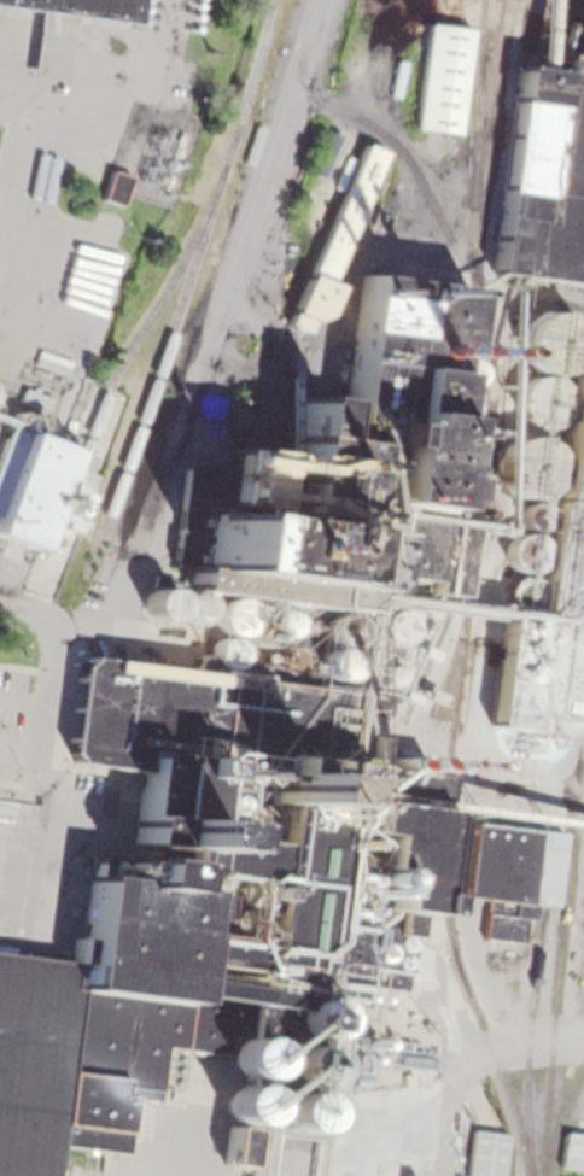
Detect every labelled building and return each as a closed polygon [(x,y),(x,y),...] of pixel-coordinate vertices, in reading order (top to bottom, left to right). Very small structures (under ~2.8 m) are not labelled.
[(41,10),(0,4),(0,0),(140,0),(136,23),(77,14),(69,78),(33,74),(41,10)] [(543,26),(555,28),(558,0),(546,0),(543,26)] [(578,54),(583,14),(583,282),(526,275),(524,274),(522,286),(521,286),(507,285),(508,273),(492,270),(519,64),(561,69),(563,52),(578,54)] [(460,134),(416,128),(430,22),(473,28),(460,134)] [(179,157),(173,154),(180,130),(183,131),(182,134),(185,135),(179,157)] [(311,141),(305,139),(308,133),(314,135),(311,141)] [(356,217),(329,280),(339,285),(327,314),(313,318),(309,328),(290,320),(366,142),(385,150),(356,217)] [(176,169),(165,166),(167,158),(177,160),(176,169)] [(119,204),(104,198),(112,169),(115,169),(132,175),(122,204),(119,204)] [(167,188),(163,187),(164,181),(159,180),(160,175),(167,176),(167,174),(173,175),(171,179),(176,180),(174,185),(170,183),(169,186),(168,186),(167,188)] [(63,1123),(56,1175),(0,1175),(0,951),(83,961),(94,873),(117,877),(124,820),(138,823),(145,770),(75,761),(76,759),(70,750),(69,750),(80,665),(81,665),(89,659),(89,655),(195,668),(197,653),(214,655),(241,660),(264,662),(276,665),(297,667),(310,669),(309,685),(351,691),(361,610),(188,589),(198,510),(235,514),(236,502),(223,501),(230,446),(264,451),(256,516),(284,520),(299,394),(326,397),(322,428),(339,431),(338,438),(346,439),(349,439),(350,427),(344,426),(354,353),(363,274),(420,281),(422,264),(460,268),(459,269),(457,286),(469,287),(461,357),(450,356),(450,357),(448,378),(438,457),(440,458),(454,460),(455,455),(477,457),(473,481),(443,478),(439,498),(431,498),(430,509),(468,514),(468,517),(477,519),(480,519),(494,520),(492,536),(479,534),(473,533),(472,533),(472,531),(457,530),(450,595),(421,591),(407,590),(404,612),(401,639),(397,667),(395,683),(393,691),(392,691),(390,714),(380,713),(373,763),(405,767),(408,753),(420,755),(419,772),(434,774),(420,893),(431,894),(428,913),(411,912),(402,990),(398,990),(360,984),(357,1000),(352,999),(320,995),(319,999),(315,1028),(327,1029),(332,1029),(329,1042),(333,1043),(332,1058),(331,1067),(325,1067),(322,1066),(321,1075),(320,1080),(327,1080),(323,1102),(333,1104),(331,1125),(315,1123),(281,1118),(259,1116),(253,1114),(252,1122),(246,1166),(224,1163),(230,1118),(234,1086),(236,1071),(239,1055),(229,1054),(167,1046),(159,1101),(130,1098),(127,1131),(125,1131),(63,1123)] [(577,637),(583,638),(583,679),(571,678),(563,733),(491,725),(491,724),(506,586),(516,578),(542,580),(555,472),(555,470),(555,469),(555,468),(555,467),(561,419),(570,419),(573,382),(583,384),(583,596),(577,637)] [(224,386),(214,385),(204,435),(214,437),(224,386)] [(51,409),(22,399),(25,387),(56,397),(51,409)] [(6,410),(0,408),(0,396),(2,390),(11,392),(6,410)] [(37,548),(0,534),(0,507),(28,431),(48,438),(60,443),(64,431),(65,432),(77,435),(72,447),(81,450),(84,438),(89,440),(97,443),(87,470),(98,474),(90,493),(76,488),(75,490),(72,488),(66,486),(63,498),(89,508),(81,532),(76,531),(65,527),(68,520),(56,516),(49,532),(49,533),(53,534),(56,538),(56,539),(56,542),(54,544),(53,545),(51,545),(43,543),(41,549),(37,548)] [(326,681),(348,683),(352,648),(354,648),(357,620),(332,617),(326,681)] [(434,631),(427,628),(431,620),(438,624),(434,631)] [(434,649),(438,651),(434,660),(431,659),(419,654),(422,644),(434,649)] [(439,703),(425,697),(430,688),(444,695),(439,703)] [(415,694),(419,696),(415,704),(411,703),(399,698),(403,689),(415,694)] [(522,942),(484,937),(489,897),(466,895),(474,821),(565,832),(555,905),(545,903),(537,902),(535,918),(526,917),(522,942)] [(465,976),(461,976),(456,960),(445,963),(443,954),(457,950),(461,949),(467,975),(465,976)] [(411,1049),(399,1048),(401,1038),(413,1040),(411,1049)] [(433,1069),(399,1064),(401,1052),(436,1057),(433,1069)] [(404,1084),(403,1073),(414,1072),(415,1083),(404,1084)] [(486,1092),(483,1086),(484,1084),(490,1081),(495,1087),(486,1092)] [(490,1100),(487,1093),(495,1089),(498,1095),(490,1100)] [(508,1134),(503,1175),(466,1175),(473,1129),(483,1130),(501,1133),(508,1134)] [(565,1130),(583,1133),(583,1168),(561,1165),(565,1130)]
